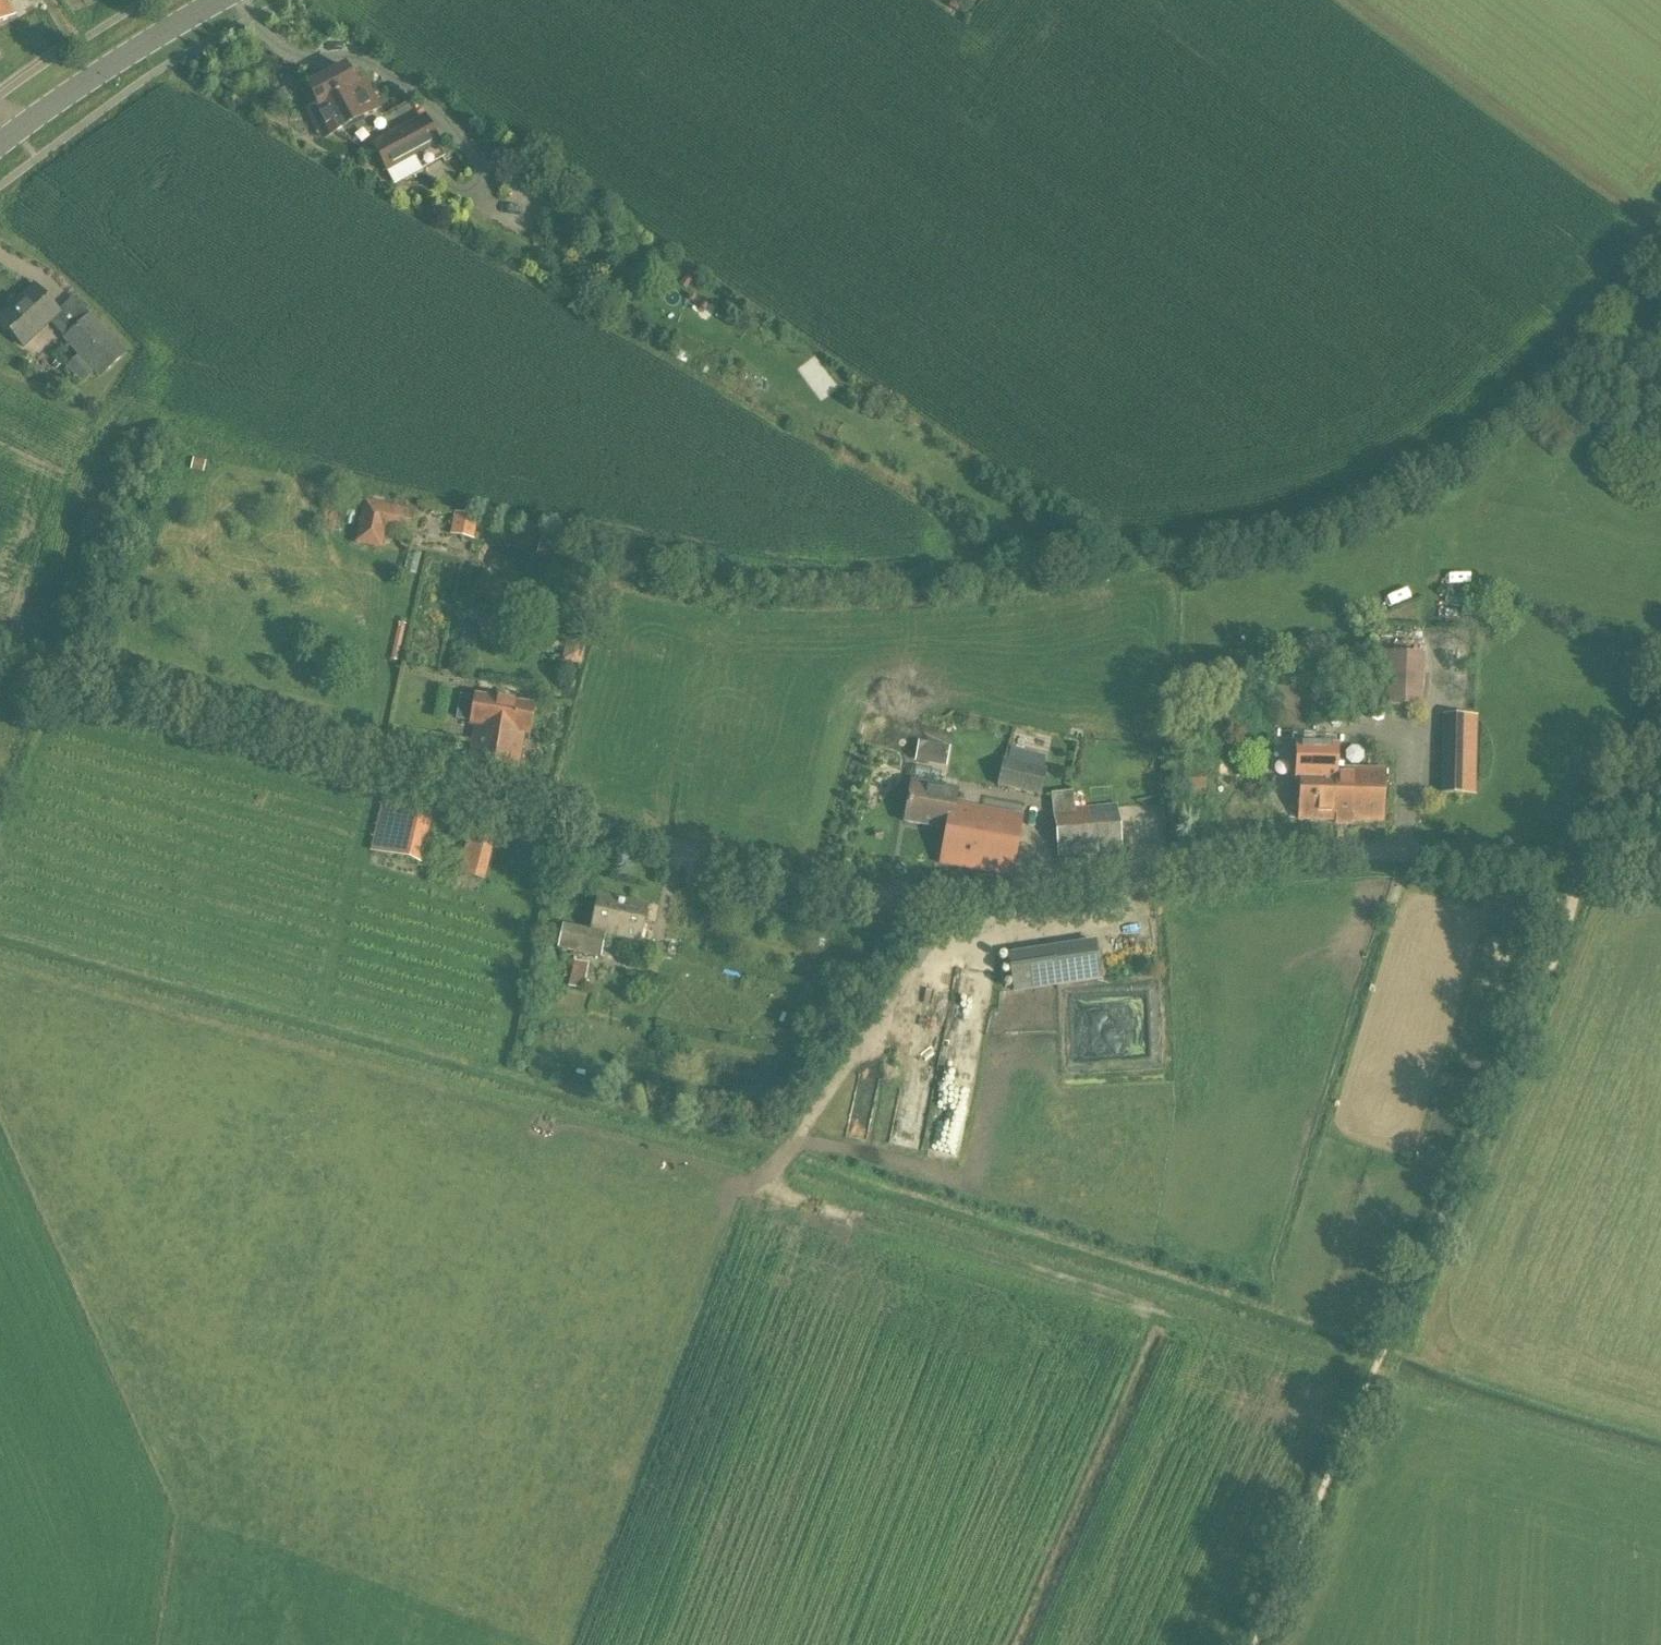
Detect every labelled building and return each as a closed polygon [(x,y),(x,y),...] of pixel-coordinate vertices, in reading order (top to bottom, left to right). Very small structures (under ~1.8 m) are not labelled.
[(14,15),(5,0),(0,0),(0,23),(14,15)] [(355,85),(345,67),(307,87),(317,105),(317,106),(317,107),(319,106),(332,131),(331,131),(332,132),(377,108),(367,89),(357,84),(355,85)] [(393,187),(447,158),(425,116),(370,145),(393,187)] [(551,206),(563,189),(527,163),(512,184),(535,201),(538,197),(551,206)] [(62,338),(78,356),(66,367),(81,383),(93,372),(100,379),(128,354),(91,313),(74,328),(35,285),(0,317),(0,320),(24,346),(50,322),(64,337),(62,338)] [(411,535),(416,511),(364,500),(355,543),(381,549),(385,529),(411,535)] [(473,540),(478,517),(455,513),(450,535),(473,540)] [(559,562),(563,549),(564,544),(542,537),(540,541),(536,555),(559,562)] [(1477,591),(1453,591),(1453,604),(1477,604),(1477,591)] [(567,637),(563,660),(581,664),(586,641),(567,637)] [(1421,709),(1424,656),(1370,652),(1368,707),(1421,709)] [(463,698),(459,722),(470,723),(470,726),(475,727),(475,728),(469,761),(518,769),(523,735),(524,734),(530,735),(535,706),(515,703),(497,700),(474,697),(474,700),(463,698)] [(1476,795),(1478,715),(1442,715),(1440,794),(1476,795)] [(927,742),(919,741),(915,762),(923,764),(927,742)] [(1382,821),(1383,769),(1336,767),(1336,746),(1297,744),(1296,781),(1300,781),(1299,817),(1337,818),(1337,816),(1351,817),(1351,819),(1382,821)] [(1040,798),(1048,770),(1009,762),(1003,760),(996,785),(1040,798)] [(1186,791),(1204,790),(1203,773),(1186,774),(1186,791)] [(970,827),(973,807),(955,804),(957,791),(912,783),(905,823),(944,830),(946,816),(968,820),(967,827),(970,827)] [(1073,793),(1051,794),(1058,857),(1123,851),(1118,805),(1074,808),(1073,793)] [(369,852),(421,865),(434,813),(382,800),(369,852)] [(946,816),(944,830),(945,830),(939,862),(1012,875),(1022,815),(973,807),(970,827),(967,827),(968,820),(946,816)] [(481,879),(494,831),(471,825),(458,873),(481,879)] [(639,942),(647,906),(599,896),(591,932),(563,926),(558,948),(601,958),(606,935),(639,942)] [(722,916),(725,898),(713,896),(710,914),(722,916)] [(1013,993),(1102,978),(1096,940),(1008,955),(1013,993)] [(583,990),(589,964),(574,960),(568,987),(583,990)] [(921,1144),(924,1122),(907,1119),(903,1141),(921,1144)] [(859,1134),(872,1137),(876,1123),(863,1120),(859,1134)]
